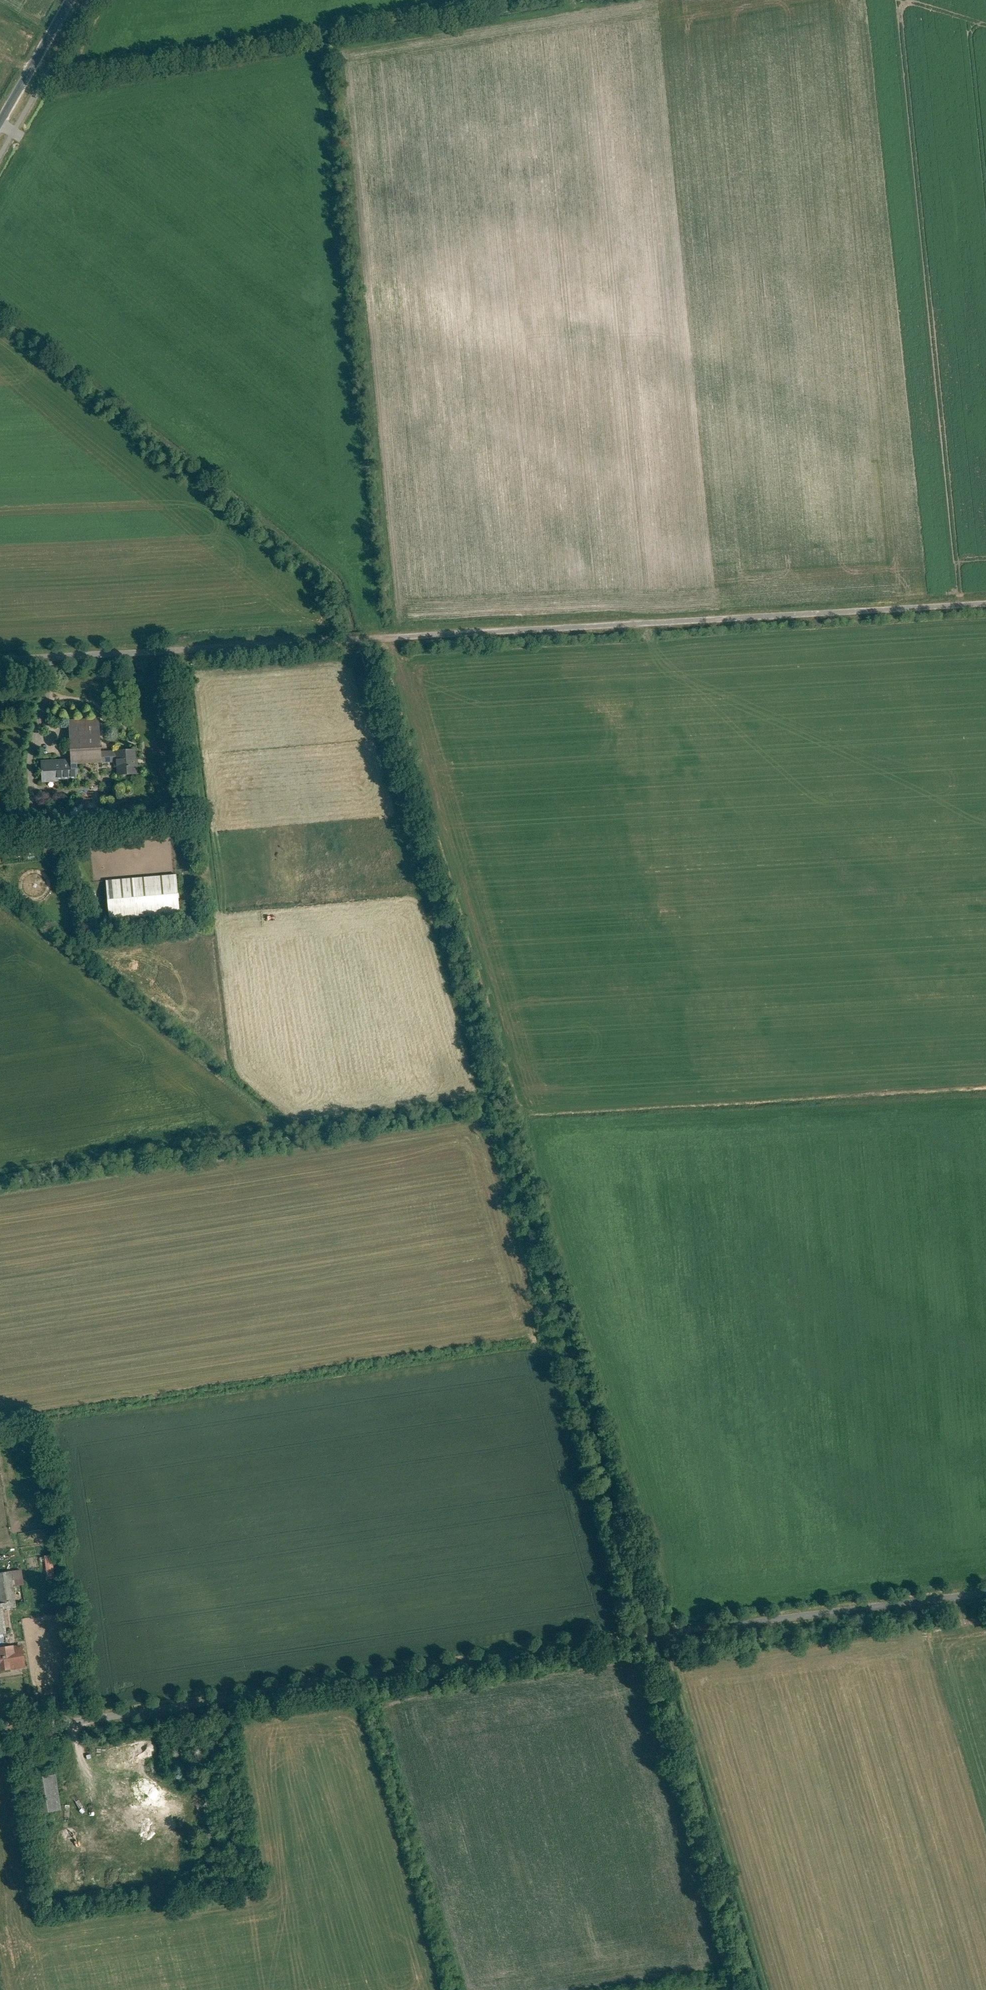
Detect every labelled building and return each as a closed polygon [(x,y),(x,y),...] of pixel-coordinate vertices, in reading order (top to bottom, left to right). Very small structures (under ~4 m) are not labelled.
[(97,716),(69,718),(72,760),(38,762),(39,782),(73,780),(72,766),(112,763),(113,780),(132,779),(130,748),(99,750),(97,716)] [(173,873),(106,880),(111,922),(177,915),(173,873)] [(54,1578),(50,1554),(42,1555),(47,1579),(54,1578)] [(21,1664),(17,1639),(9,1641),(3,1606),(18,1603),(11,1568),(0,1570),(0,1667),(21,1664)] [(37,1776),(42,1809),(65,1806),(61,1773),(37,1776)]
